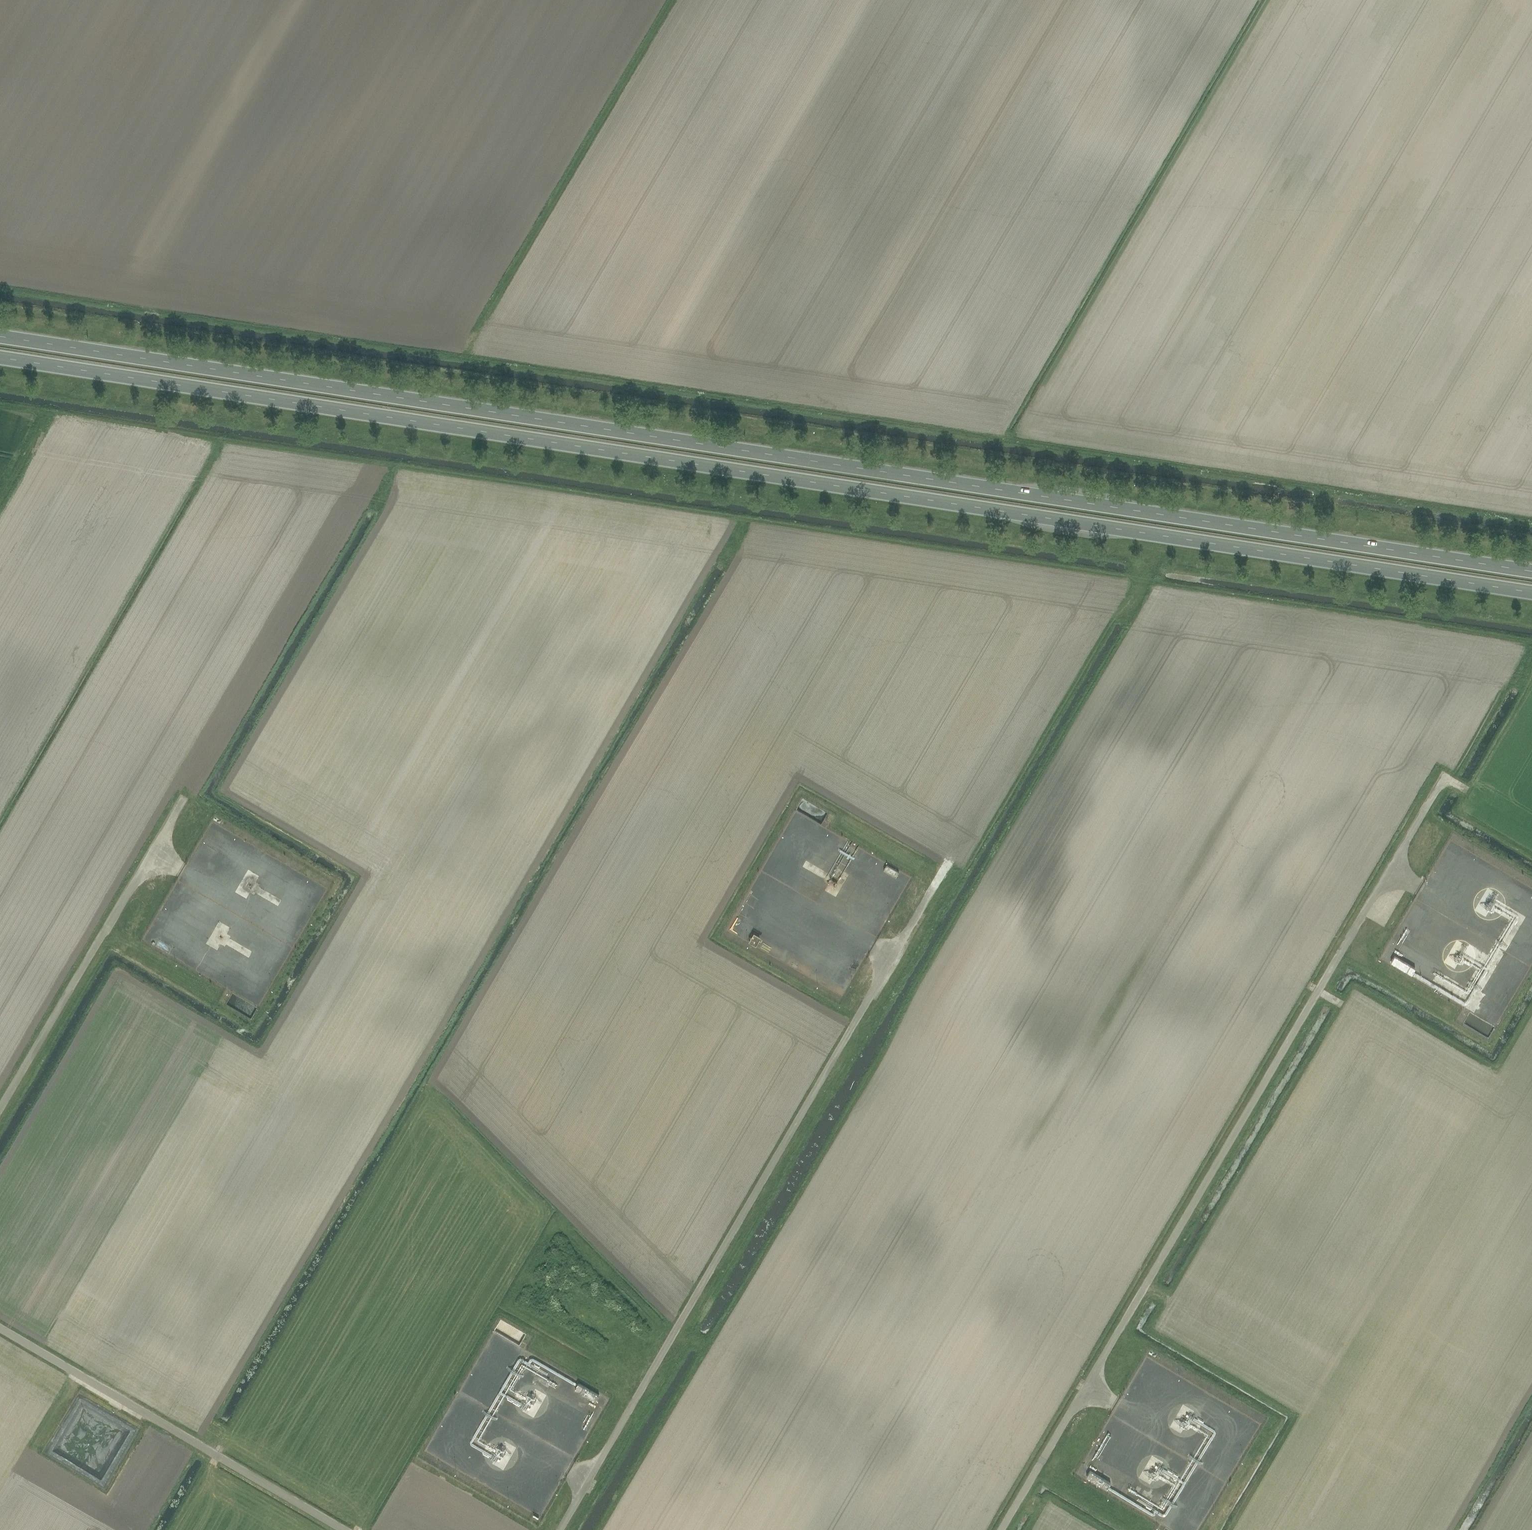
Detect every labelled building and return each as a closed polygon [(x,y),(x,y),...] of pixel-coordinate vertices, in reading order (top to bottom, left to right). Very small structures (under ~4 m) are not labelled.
[(1437,835),(1439,827),(1432,825),(1430,832),(1437,835)] [(1432,852),(1438,855),(1443,844),(1437,842),(1432,852)] [(1428,874),(1436,856),(1429,853),(1421,871),(1428,874)] [(1391,906),(1387,916),(1399,922),(1403,911),(1391,906)] [(1412,928),(1417,918),(1407,913),(1401,922),(1412,928)] [(1383,921),(1378,931),(1389,937),(1394,927),(1383,921)] [(1393,956),(1390,963),(1413,973),(1416,966),(1393,956)]
